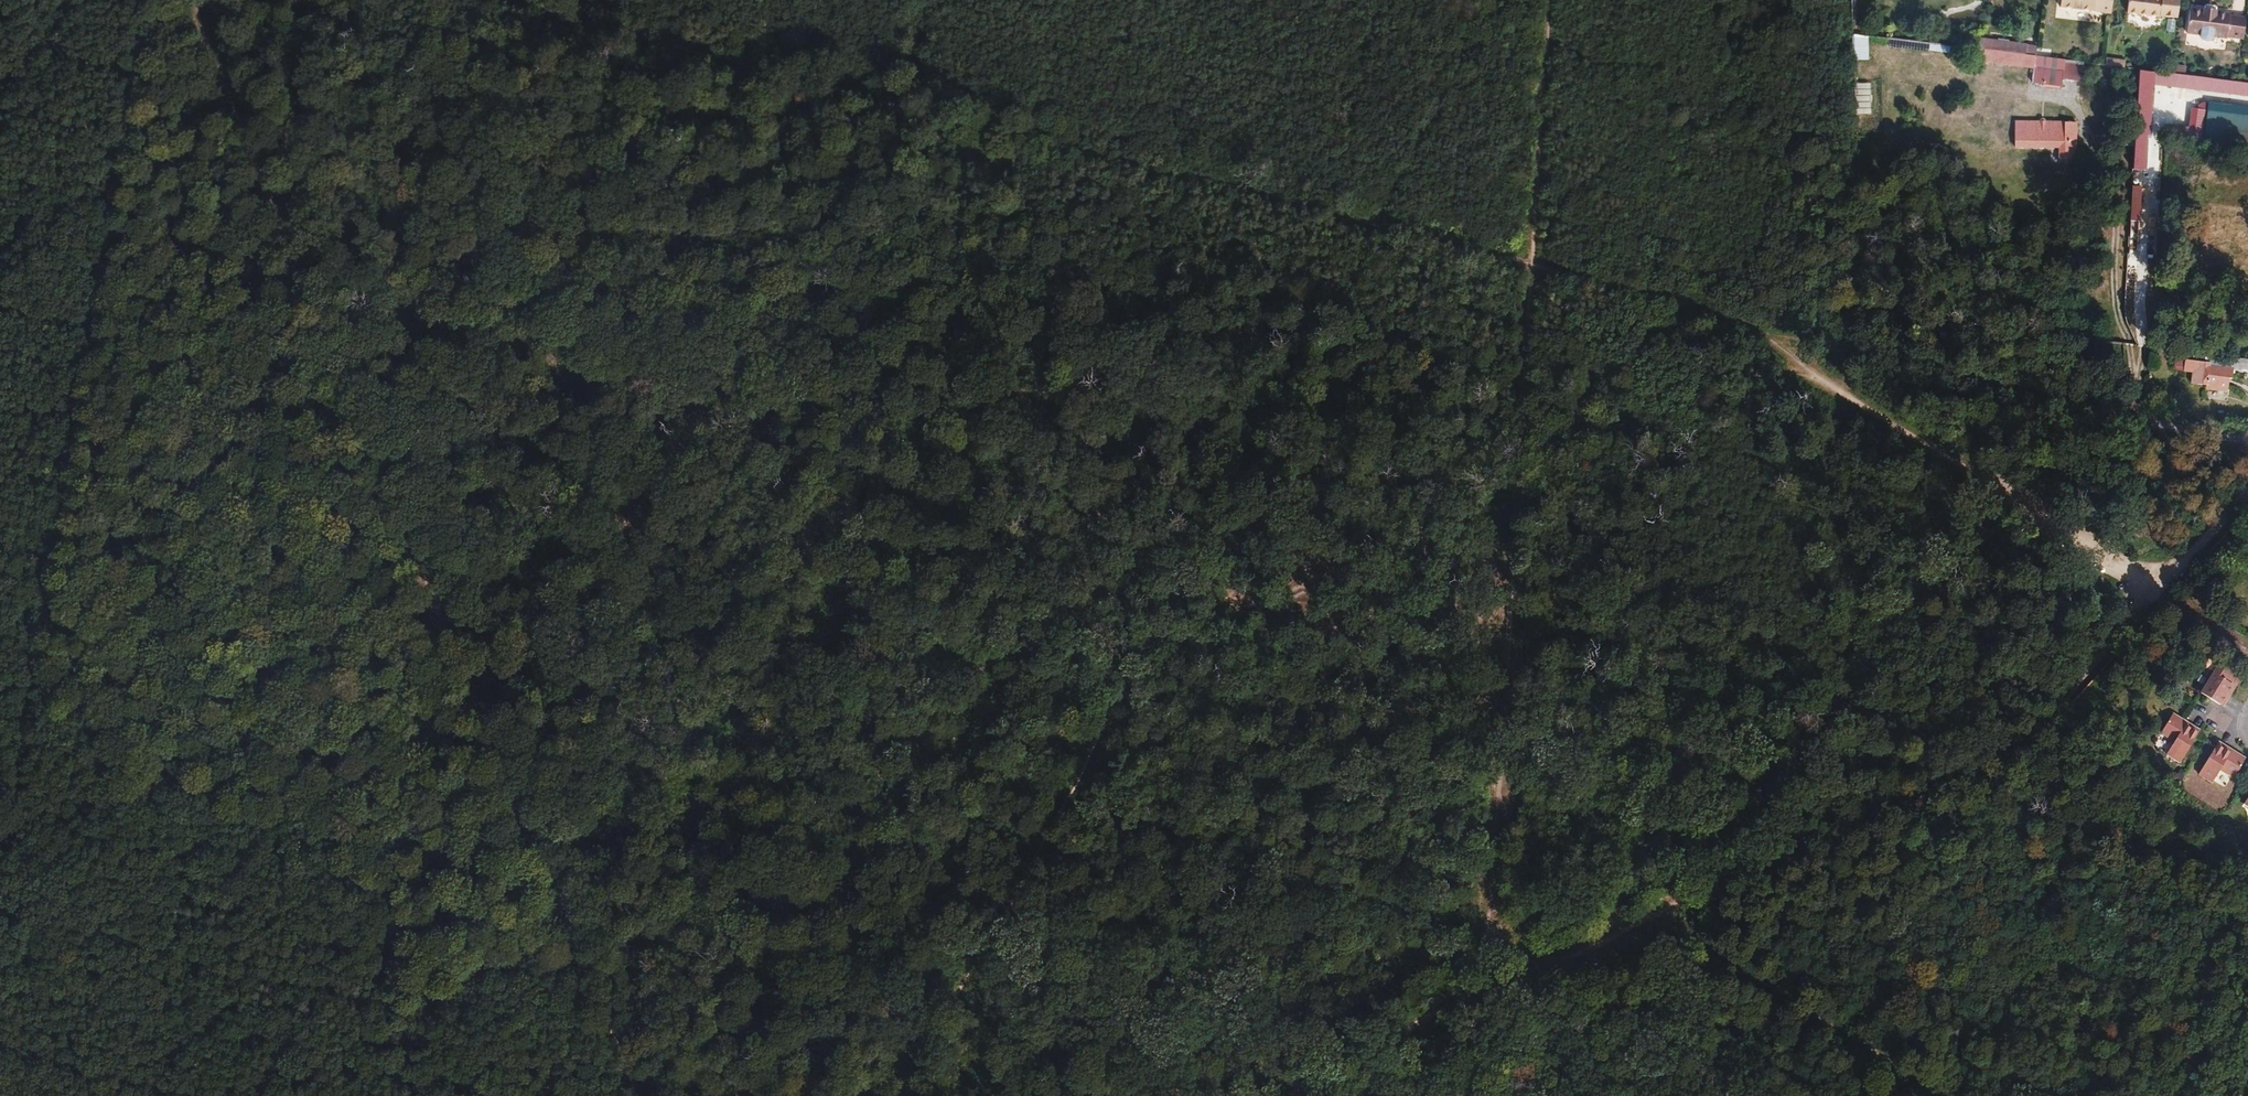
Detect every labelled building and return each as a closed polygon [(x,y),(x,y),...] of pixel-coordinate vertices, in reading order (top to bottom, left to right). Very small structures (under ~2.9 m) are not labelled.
[(2060,6),(2110,13),(2112,0),(2061,0),(2060,6)] [(2175,0),(2129,0),(2127,15),(2158,20),(2159,18),(2167,19),(2176,21),(2178,9),(2179,0),(2175,0)] [(2215,12),(2215,10),(2203,8),(2202,10),(2190,8),(2187,32),(2199,34),(2199,36),(2200,37),(2201,39),(2207,40),(2209,39),(2211,37),(2212,35),(2225,37),(2225,36),(2243,38),(2245,17),(2228,15),(2228,14),(2215,12)] [(1854,61),(1868,61),(1868,36),(1854,36),(1854,61)] [(1981,47),(2028,53),(2029,46),(2030,43),(1983,37),(1981,47)] [(1997,58),(2034,63),(2034,66),(2055,68),(2054,80),(2032,77),(2032,80),(2061,84),(2065,58),(2036,54),(2031,54),(2028,53),(1981,47),(1980,59),(1996,61),(1997,62),(1997,58)] [(2169,71),(2186,73),(2186,66),(2170,64),(2169,71)] [(2034,66),(2032,77),(2054,80),(2055,68),(2034,66)] [(2143,68),(2141,67),(2139,77),(2243,90),(2245,80),(2237,79),(2186,73),(2169,71),(2167,71),(2143,68)] [(1855,109),(1871,109),(1870,83),(1854,84),(1855,109)] [(2139,87),(2132,158),(2145,159),(2150,108),(2152,89),(2147,88),(2139,87)] [(2191,140),(2195,106),(2186,105),(2183,130),(2165,128),(2164,137),(2191,140)] [(2196,106),(2193,136),(2247,143),(2247,113),(2196,106)] [(2013,146),(2057,147),(2061,147),(2061,158),(2074,158),(2074,121),(2013,120),(2013,146)] [(2144,169),(2145,159),(2132,158),(2131,168),(2144,169)] [(2199,367),(2213,369),(2212,379),(2233,382),(2236,360),(2201,355),(2199,367)] [(2213,674),(2219,664),(2213,660),(2210,661),(2207,667),(2207,670),(2213,674)] [(2231,686),(2234,688),(2241,677),(2219,664),(2213,674),(2201,694),(2220,706),(2231,686)] [(2223,708),(2234,688),(2231,686),(2220,706),(2223,708)] [(2179,764),(2198,734),(2181,724),(2183,722),(2172,715),(2161,734),(2175,742),(2166,756),(2179,764)] [(2181,724),(2198,734),(2199,732),(2184,723),(2183,722),(2181,724)] [(2234,754),(2232,753),(2218,744),(2217,746),(2233,756),(2234,754)] [(2245,761),(2234,754),(2233,756),(2217,746),(2199,776),(2212,784),(2220,771),(2233,779),(2245,761)]
